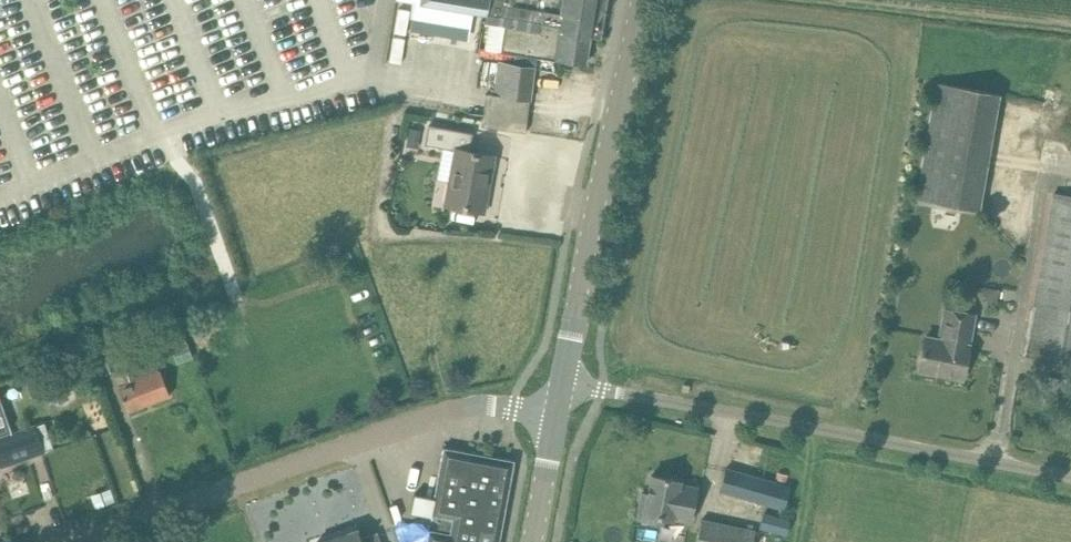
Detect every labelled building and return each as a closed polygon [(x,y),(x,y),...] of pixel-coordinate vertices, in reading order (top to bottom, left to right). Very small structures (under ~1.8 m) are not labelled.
[(419,4),(506,18),(506,17),(540,23),(539,31),(547,32),(552,33),(551,37),(570,40),(571,36),(576,36),(576,33),(591,35),(600,36),(606,0),(420,0),(419,4)] [(486,48),(556,60),(556,58),(586,63),(590,37),(584,36),(584,38),(576,36),(571,36),(570,40),(551,37),(547,36),(547,32),(539,31),(506,25),(506,23),(491,20),(486,48)] [(534,67),(512,64),(499,63),(494,95),(486,94),(481,129),(495,131),(495,129),(525,133),(534,67)] [(429,125),(425,144),(443,147),(456,150),(450,181),(446,203),(483,211),(493,156),(470,152),(473,133),(452,129),(429,125)] [(410,128),(408,141),(419,144),(421,130),(410,128)] [(925,155),(917,199),(978,210),(986,166),(925,155)] [(1054,192),(1025,355),(1070,363),(1070,195),(1054,192)] [(963,378),(967,356),(975,314),(945,308),(939,340),(925,337),(919,370),(963,378)] [(189,351),(176,315),(162,320),(175,356),(189,351)] [(137,337),(117,344),(123,361),(131,381),(119,386),(118,386),(119,390),(127,411),(169,395),(162,374),(160,370),(158,371),(150,348),(142,351),(137,337)] [(1058,379),(1056,391),(1059,392),(1066,393),(1067,386),(1068,381),(1058,379)] [(14,433),(3,406),(0,407),(0,438),(14,433)] [(0,438),(0,467),(42,452),(53,448),(44,422),(33,426),(14,433),(0,438)] [(515,460),(443,447),(431,515),(439,517),(437,531),(428,529),(426,541),(500,541),(515,460)] [(727,468),(720,491),(783,509),(790,486),(727,468)] [(680,480),(652,475),(648,494),(642,493),(637,519),(656,522),(657,516),(673,520),(673,518),(691,521),(697,487),(680,484),(680,480)] [(111,491),(92,498),(96,509),(115,502),(111,491)] [(785,535),(790,518),(764,511),(760,528),(785,535)] [(697,541),(752,541),(754,531),(702,520),(697,541)] [(377,532),(361,538),(357,528),(319,541),(381,541),(377,532)]
